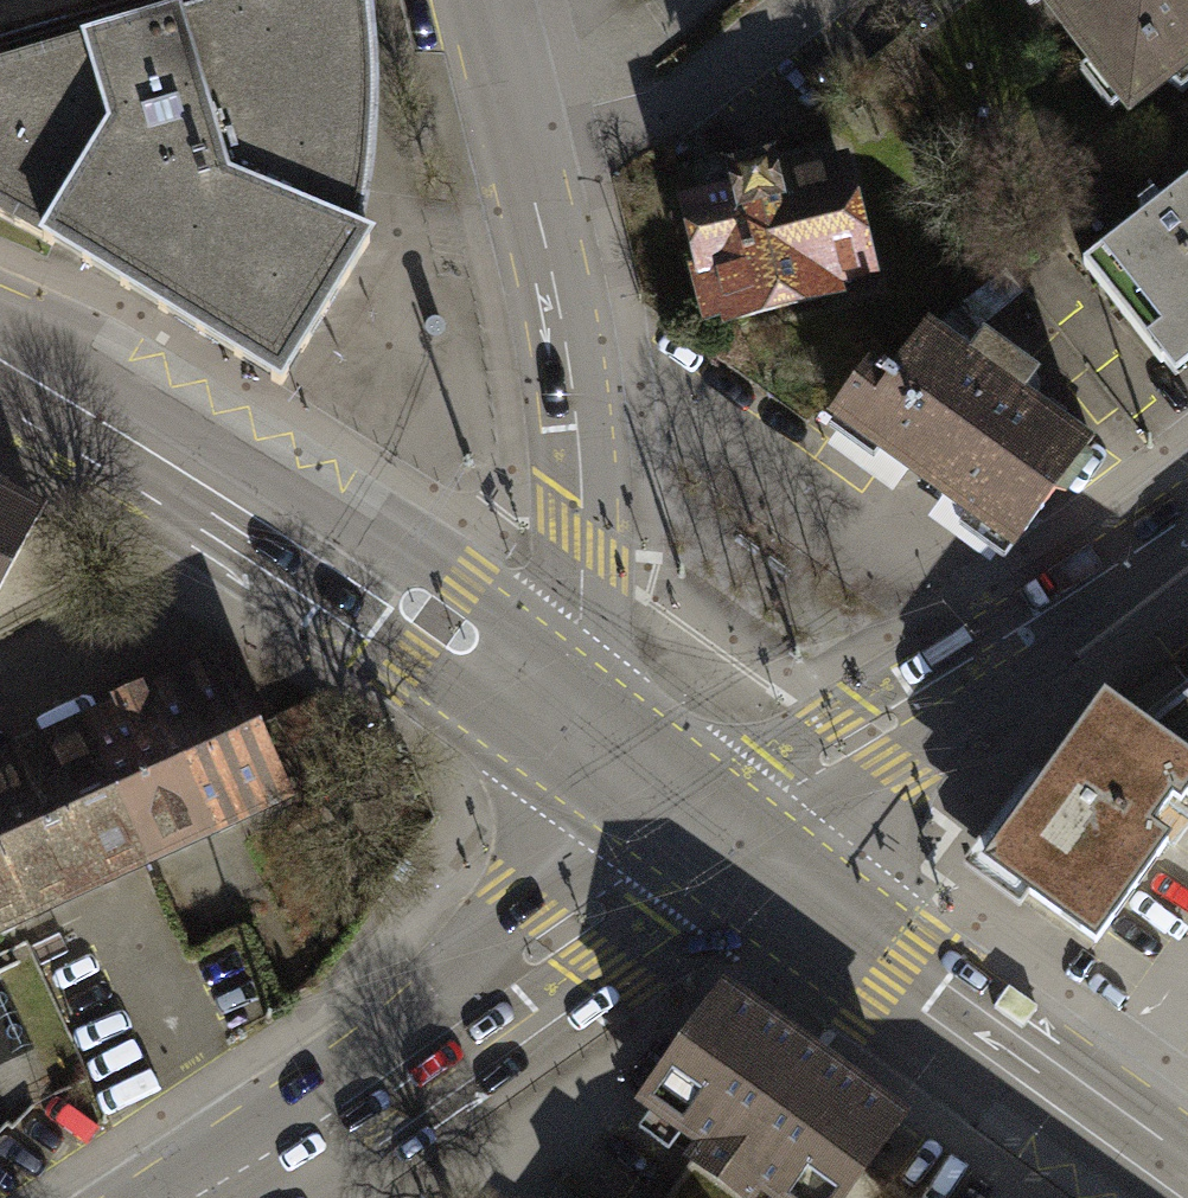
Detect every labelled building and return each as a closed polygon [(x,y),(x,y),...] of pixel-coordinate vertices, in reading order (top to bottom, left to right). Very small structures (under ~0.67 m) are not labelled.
[(0,71),(0,216),(52,245),(143,300),(282,386),(370,240),(361,237),(364,214),(372,168),(374,138),(375,101),(373,44),(369,0),(197,0),(200,8),(188,12),(0,71)] [(1131,108),(1187,64),(1187,0),(1046,0),(1131,108)] [(944,95),(903,42),(870,68),(911,121),(944,95)] [(696,270),(708,322),(834,292),(832,281),(870,272),(845,168),(774,185),(770,166),(732,175),(736,195),(689,207),(703,268),(696,270)] [(1160,363),(1187,341),(1187,181),(1158,204),(1153,197),(1139,208),(1145,215),(1083,264),(1160,363)] [(1000,546),(1008,551),(1094,434),(931,315),(895,364),(873,348),(823,416),(832,423),(825,432),(864,461),(871,451),(961,517),(955,526),(994,554),(1000,546)] [(61,509),(0,476),(0,623),(61,509)] [(229,656),(80,725),(151,875),(299,806),(229,656)] [(1154,724),(1107,691),(983,866),(1094,944),(1165,844),(1145,830),(1171,794),(1187,806),(1187,747),(1154,724)] [(1154,724),(1187,747),(1187,698),(1154,724)] [(151,875),(80,725),(0,762),(0,945),(151,875)] [(778,1197),(842,1197),(899,1118),(725,993),(645,1103),(705,1146),(694,1161),(745,1197),(752,1197),(761,1186),(778,1197)] [(694,1161),(682,1177),(711,1197),(745,1197),(694,1161)] [(667,1197),(711,1197),(682,1177),(667,1197)]
